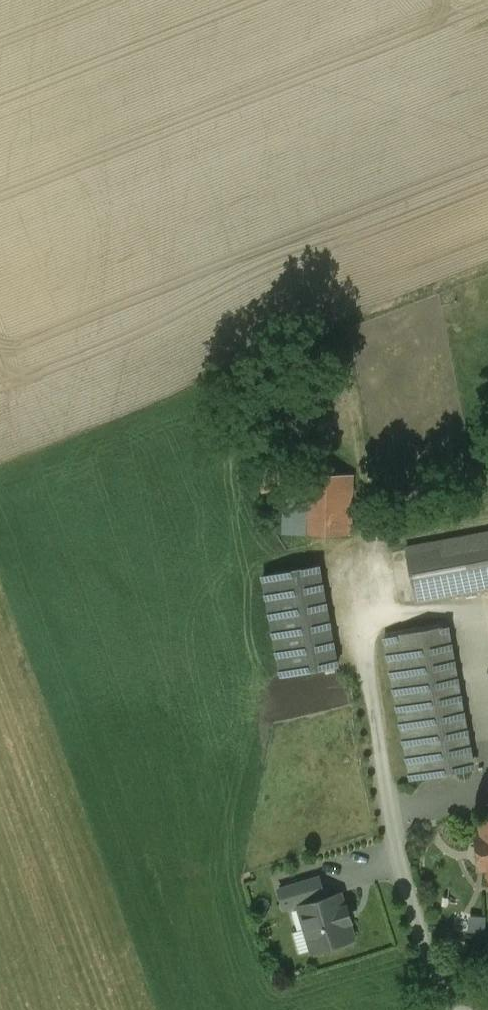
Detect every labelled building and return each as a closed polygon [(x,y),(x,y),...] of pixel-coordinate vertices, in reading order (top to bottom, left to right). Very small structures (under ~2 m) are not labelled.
[(352,474),(305,472),(303,533),(350,535),(352,474)] [(282,531),(301,531),(301,492),(282,492),(282,531)] [(406,548),(416,601),(487,587),(487,532),(406,548)] [(318,565),(263,575),(282,675),(337,665),(318,565)] [(445,626),(386,637),(412,778),(471,767),(445,626)] [(481,822),(484,838),(476,839),(477,841),(478,841),(482,865),(481,865),(482,867),(487,866),(487,821),(481,822)] [(320,878),(280,889),(285,906),(325,894),(320,878)] [(341,894),(300,907),(316,954),(356,941),(341,894)]
